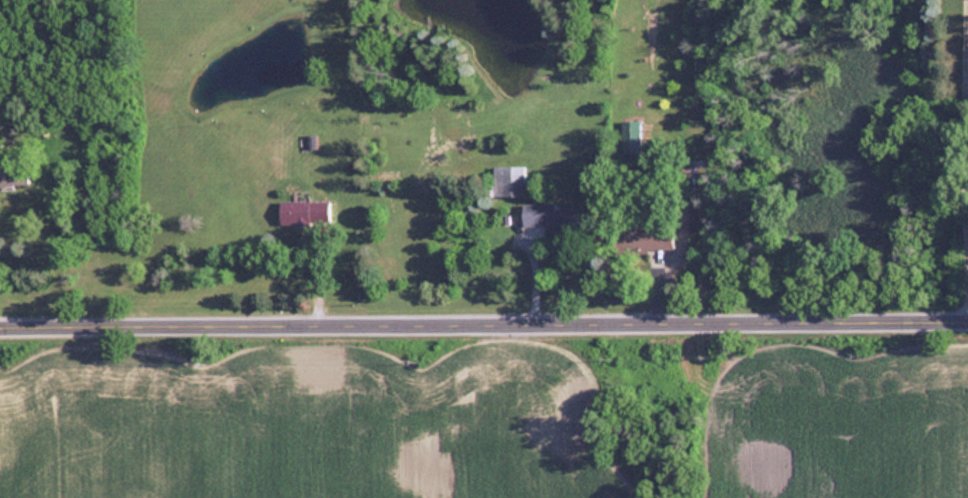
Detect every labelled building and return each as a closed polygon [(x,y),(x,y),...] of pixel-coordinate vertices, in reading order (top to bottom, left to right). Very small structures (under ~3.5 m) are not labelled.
[(622,120),(622,156),(643,156),(642,120),(622,120)] [(26,163),(0,163),(0,185),(26,185),(26,163)] [(492,196),(524,196),(524,165),(492,165),(492,196)] [(329,200),(278,200),(278,224),(329,224),(329,200)] [(584,227),(584,204),(521,204),(521,228),(584,227)] [(636,231),(636,218),(616,218),(616,250),(654,250),(654,231),(636,231)]
